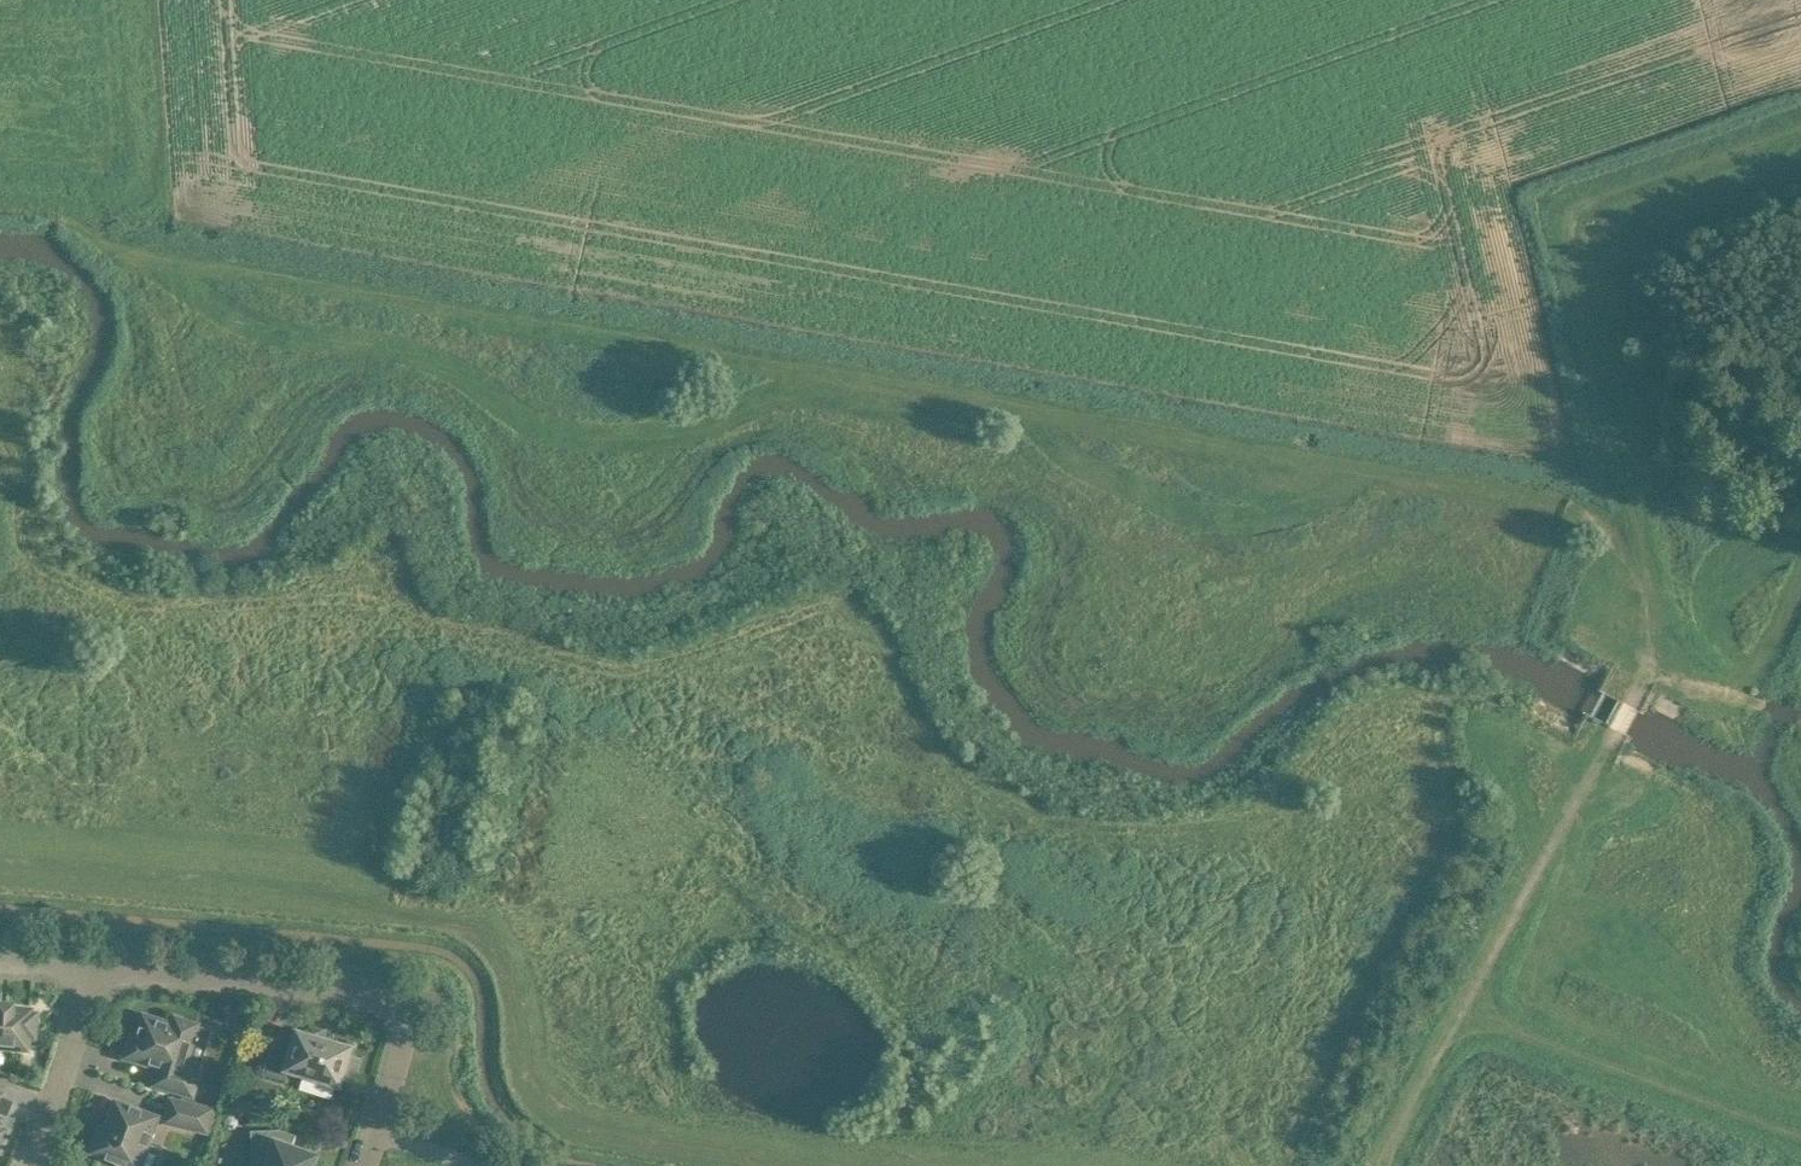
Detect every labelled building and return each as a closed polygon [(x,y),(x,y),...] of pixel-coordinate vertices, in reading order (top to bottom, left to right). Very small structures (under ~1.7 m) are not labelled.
[(11,1008),(11,1003),(0,1002),(0,1046),(2,1046),(25,1048),(27,1035),(32,1035),(35,1014),(29,1013),(29,1010),(11,1008)] [(183,1069),(197,1025),(177,1018),(175,1025),(145,1016),(138,1038),(133,1036),(127,1056),(162,1067),(157,1083),(193,1094),(199,1074),(183,1069)] [(352,1047),(322,1038),(298,1031),(294,1043),(276,1038),(266,1073),(285,1078),(288,1070),(341,1086),(344,1076),(353,1079),(359,1059),(349,1057),(352,1047)] [(211,1085),(206,1100),(221,1105),(226,1090),(211,1085)] [(0,1093),(0,1123),(10,1097),(0,1093)] [(172,1099),(167,1121),(207,1131),(212,1109),(172,1099)] [(158,1117),(121,1103),(117,1102),(106,1130),(102,1128),(93,1151),(132,1165),(139,1165),(158,1117)] [(317,1155),(293,1146),(297,1135),(282,1129),(252,1130),(252,1132),(254,1132),(255,1156),(258,1157),(256,1163),(258,1163),(258,1161),(268,1165),(267,1165),(313,1165),(317,1155)]
